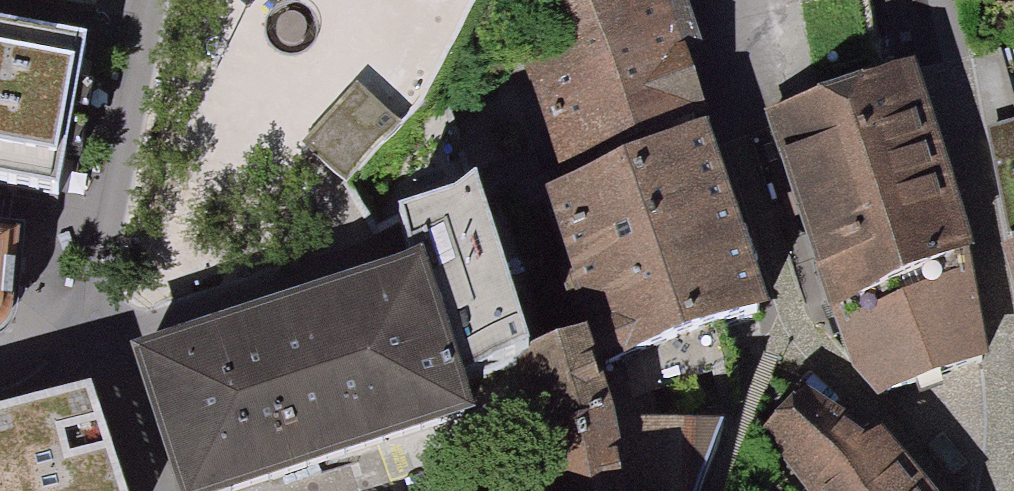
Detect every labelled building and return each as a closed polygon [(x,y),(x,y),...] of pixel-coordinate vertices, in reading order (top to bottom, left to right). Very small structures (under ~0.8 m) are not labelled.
[(520,36),(558,187),(709,131),(682,58),(702,52),(686,0),(574,0),(520,36)] [(60,205),(73,127),(86,45),(0,31),(0,195),(60,205)] [(1000,49),(1013,105),(1013,45),(1000,49)] [(916,57),(769,100),(833,313),(977,270),(916,57)] [(988,126),(1011,231),(1012,238),(1013,237),(1013,117),(988,126)] [(709,131),(558,187),(539,195),(586,332),(600,367),(765,311),(709,131)] [(476,181),(400,207),(402,213),(410,236),(424,231),(430,252),(464,364),(529,344),(476,181)] [(2,326),(12,293),(19,231),(0,229),(0,327),(2,326)] [(1012,238),(1000,242),(1003,249),(1013,285),(1013,237),(1012,238)] [(138,349),(183,490),(223,490),(474,405),(464,364),(430,252),(138,349)] [(977,270),(833,313),(859,399),(1003,356),(977,270)] [(600,367),(586,332),(515,356),(527,389),(539,423),(541,443),(546,487),(546,490),(630,490),(616,419),(600,367)] [(0,405),(0,490),(123,490),(87,382),(0,405)] [(804,387),(765,431),(802,490),(932,490),(879,429),(865,441),(804,387)] [(616,419),(630,490),(685,490),(722,419),(616,419)]
